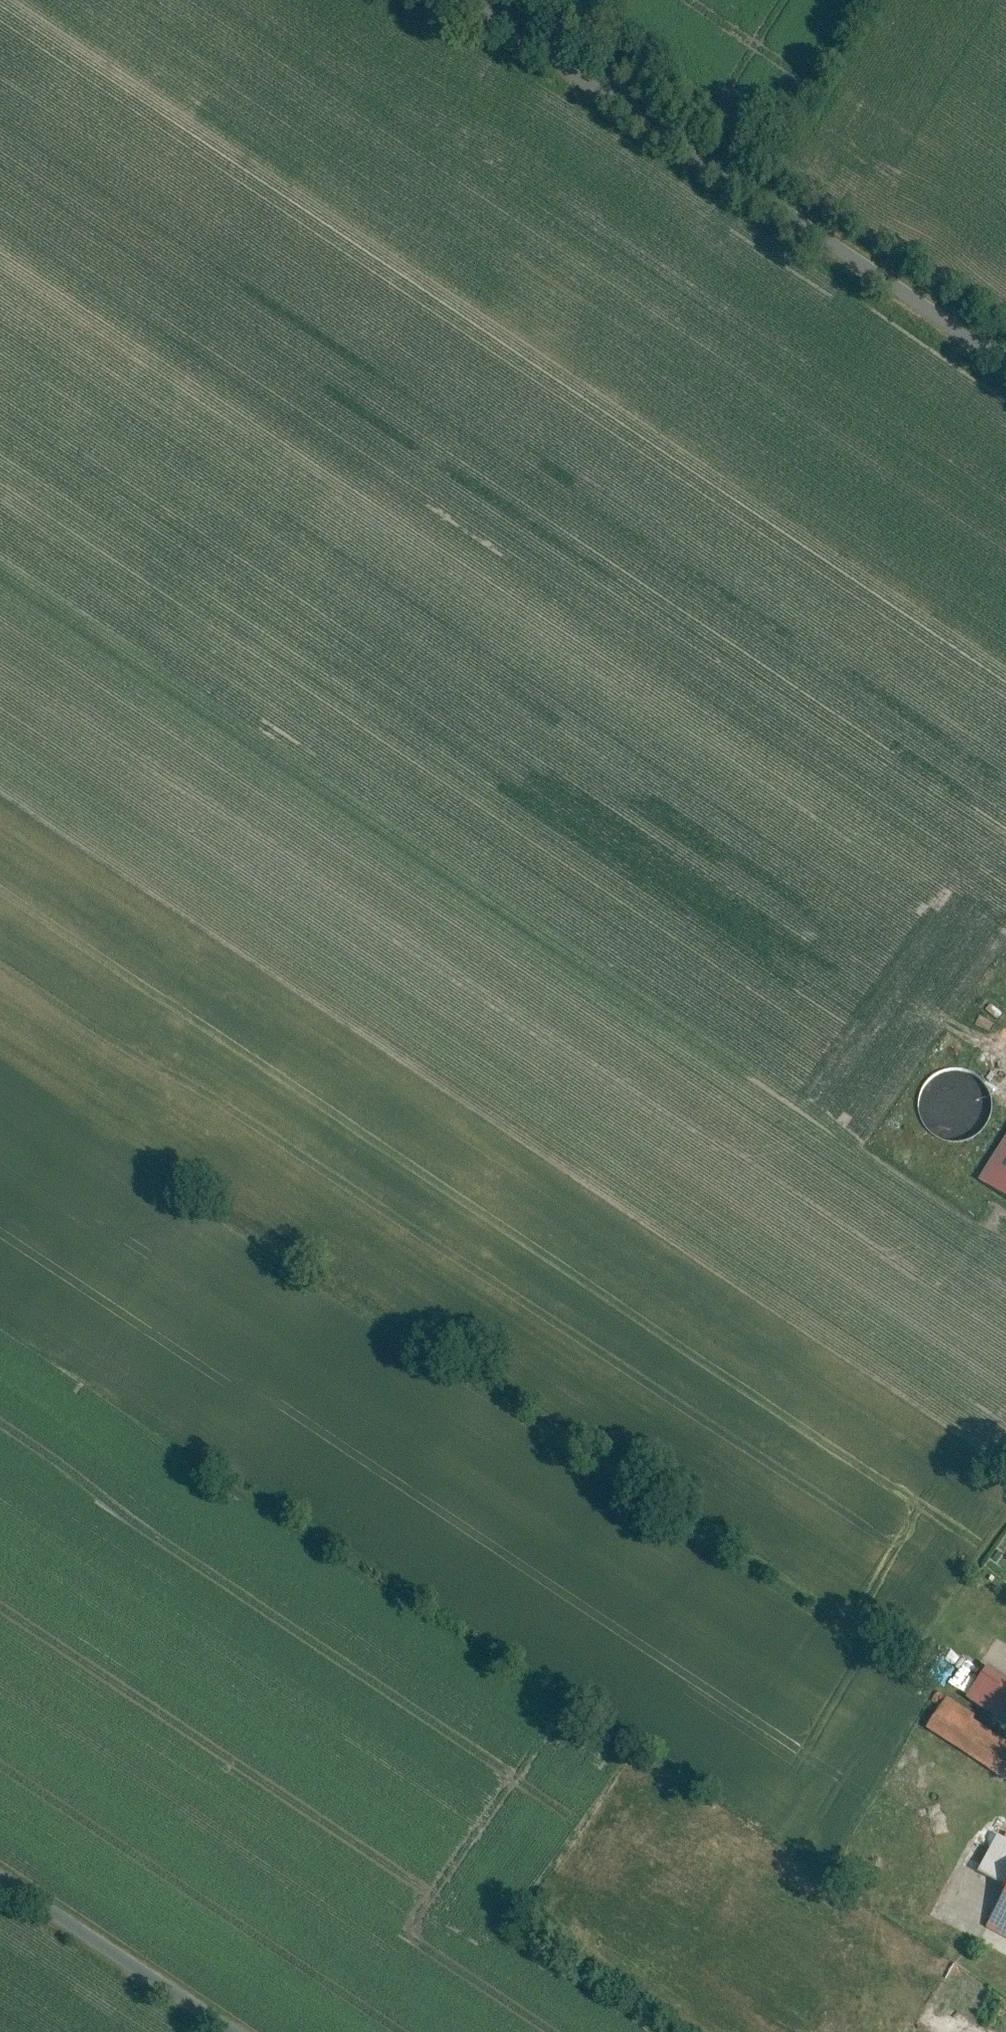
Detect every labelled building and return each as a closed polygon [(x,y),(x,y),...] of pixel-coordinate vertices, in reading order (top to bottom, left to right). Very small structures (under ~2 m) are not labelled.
[(976,1183),(1005,1203),(1005,1138),(976,1183)] [(982,1665),(960,1695),(1005,1728),(1005,1682),(982,1665)] [(1001,1778),(1005,1770),(1005,1741),(971,1720),(974,1715),(942,1695),(921,1730),(1001,1778)] [(988,1928),(1005,1937),(1005,1895),(988,1928)]
